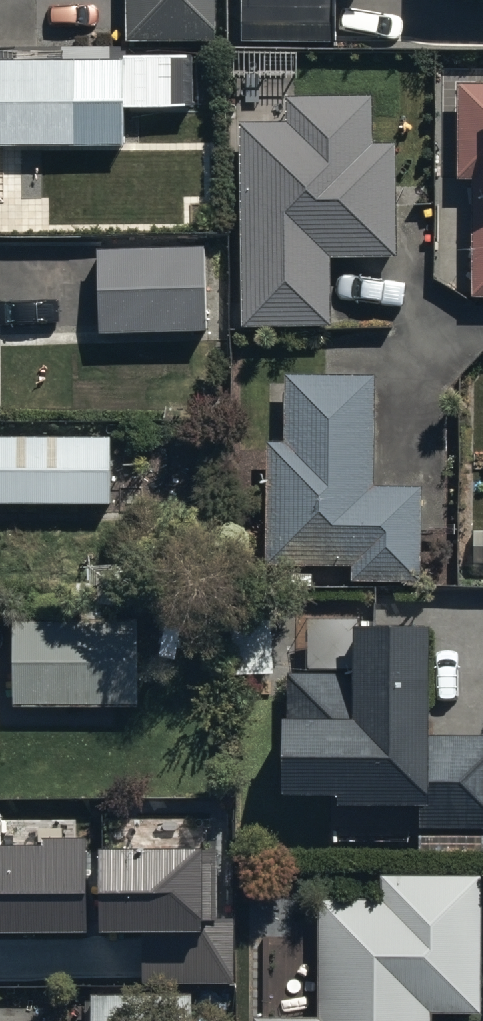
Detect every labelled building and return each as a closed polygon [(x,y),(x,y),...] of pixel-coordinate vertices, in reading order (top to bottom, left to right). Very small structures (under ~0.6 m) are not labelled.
[(122,32),(212,32),(212,0),(122,0),(122,32)] [(298,42),(224,42),(224,92),(243,92),(243,320),(326,320),(326,246),(399,246),(399,133),(373,134),(373,84),(298,84),(298,42)] [(0,57),(0,146),(124,145),(124,108),(192,107),(192,56),(0,57)] [(457,74),(456,166),(471,166),(469,291),(482,291),(482,74),(457,74)] [(204,234),(96,234),(96,320),(204,320),(204,234)] [(373,362),(283,363),(283,429),(266,430),(268,558),(349,557),(349,568),(418,567),(417,479),(375,480),(373,362)] [(0,426),(0,496),(108,495),(108,425),(0,426)] [(86,597),(11,597),(11,697),(140,697),(140,608),(86,608),(86,597)] [(430,617),(356,618),(357,676),(293,676),(293,712),(284,712),(285,788),(342,788),(342,800),(422,800),(422,835),(482,835),(482,738),(431,738),(430,617)] [(87,931),(86,838),(1,838),(1,810),(0,810),(0,932),(87,931)] [(214,848),(99,849),(100,931),(143,930),(143,983),(232,982),(232,918),(215,918),(214,848)] [(247,1006),(247,1020),(426,1020),(427,1003),(472,1004),(473,869),(313,867),(311,1006),(247,1006)] [(86,978),(85,1020),(128,1020),(128,978),(86,978)]
